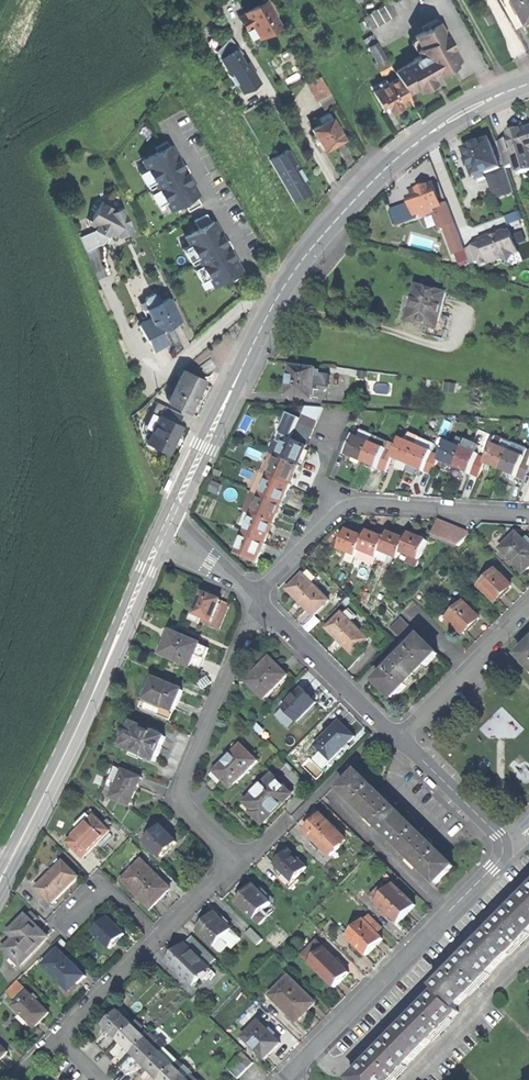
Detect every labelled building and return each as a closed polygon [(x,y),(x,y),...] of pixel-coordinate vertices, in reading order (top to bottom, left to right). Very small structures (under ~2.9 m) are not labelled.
[(260,35),(280,24),(266,0),(249,0),(242,4),(251,20),(260,35)] [(521,22),(510,0),(501,0),(515,27),(522,23),(521,22)] [(521,22),(528,18),(528,0),(510,0),(521,22)] [(391,1),(385,5),(392,18),(398,14),(391,1)] [(385,5),(378,8),(385,21),(392,18),(385,5)] [(378,8),(371,12),(378,25),(385,21),(378,8)] [(364,16),(371,29),(378,25),(371,12),(364,16)] [(399,77),(408,93),(422,85),(424,88),(427,89),(433,85),(433,83),(431,79),(435,78),(429,68),(434,66),(435,68),(448,61),(458,55),(437,18),(423,26),(425,30),(416,35),(421,46),(417,48),(420,55),(416,57),(417,58),(396,71),(399,77)] [(233,38),(215,46),(219,54),(236,45),(233,38)] [(370,45),(378,60),(385,56),(377,41),(370,45)] [(240,91),(257,81),(242,54),(239,56),(233,47),(219,56),(240,91)] [(380,69),(391,63),(387,55),(385,56),(378,60),(376,61),(380,69)] [(306,77),(309,83),(321,76),(318,70),(306,77)] [(309,83),(319,99),(331,92),(321,76),(309,83)] [(412,99),(408,93),(399,77),(389,83),(381,87),(375,91),(386,110),(389,108),(391,110),(393,109),(396,111),(400,109),(400,105),(405,102),(412,99)] [(378,82),(381,87),(389,83),(386,78),(378,82)] [(319,117),(322,122),(332,117),(329,111),(319,117)] [(313,128),(325,149),(335,143),(345,138),(332,117),(322,122),(313,128)] [(517,154),(528,150),(528,127),(523,129),(511,133),(512,136),(517,154)] [(507,165),(520,161),(517,154),(512,136),(499,141),(507,165)] [(472,167),(476,177),(486,173),(501,167),(491,139),(482,142),(476,144),(473,142),(466,145),(465,149),(469,160),(468,161),(471,168),(472,167)] [(166,202),(170,210),(184,202),(189,211),(201,204),(197,195),(199,194),(187,173),(191,171),(186,164),(183,166),(171,145),(170,146),(167,141),(155,147),(158,153),(143,161),(147,169),(166,202)] [(293,201),(310,190),(285,147),(267,157),(293,201)] [(517,154),(520,161),(528,167),(528,150),(517,154)] [(159,206),(166,202),(147,169),(140,173),(147,186),(149,185),(151,188),(153,193),(152,194),(159,206)] [(488,177),(486,173),(476,177),(477,181),(488,177)] [(438,206),(442,205),(435,184),(424,188),(414,191),(417,200),(412,202),(415,214),(423,211),(434,207),(438,206)] [(131,230),(121,206),(113,208),(99,200),(88,222),(96,227),(78,235),(85,249),(106,240),(110,234),(113,236),(115,230),(118,236),(131,230)] [(449,202),(442,205),(438,206),(445,226),(456,223),(449,202)] [(436,212),(434,207),(423,211),(424,215),(436,212)] [(209,278),(214,285),(230,276),(232,281),(243,275),(240,270),(242,269),(230,248),(233,247),(229,239),(226,241),(214,220),(212,222),(206,213),(194,220),(199,228),(186,236),(190,244),(209,278)] [(466,249),(471,264),(480,261),(482,266),(502,259),(511,264),(514,254),(519,252),(512,232),(507,233),(506,231),(486,238),(487,241),(476,245),(466,249)] [(202,282),(209,278),(190,244),(183,248),(190,261),(191,260),(193,264),(196,268),(194,269),(202,282)] [(412,302),(408,319),(415,321),(438,326),(439,319),(446,292),(416,285),(412,302)] [(151,317),(157,330),(160,328),(168,325),(179,319),(169,297),(160,302),(155,292),(144,298),(149,307),(147,308),(151,317)] [(147,319),(151,317),(147,308),(149,307),(144,298),(143,309),(147,319)] [(160,335),(160,328),(157,330),(151,317),(147,319),(138,323),(145,337),(148,336),(155,351),(168,345),(160,335)] [(445,321),(439,319),(438,326),(415,321),(414,325),(438,331),(443,329),(445,321)] [(484,321),(483,329),(498,330),(498,322),(484,321)] [(289,380),(288,394),(312,397),(315,376),(315,369),(291,366),(289,380)] [(170,401),(189,410),(196,395),(203,379),(184,370),(170,401)] [(153,411),(161,414),(178,423),(183,414),(158,402),(153,411)] [(322,409),(307,403),(292,438),(307,444),(322,409)] [(148,441),(170,451),(177,437),(183,425),(178,423),(161,414),(155,428),(150,425),(147,432),(151,435),(148,441)] [(363,428),(359,436),(370,441),(374,433),(363,428)] [(338,450),(346,454),(354,434),(346,431),(338,450)] [(270,454),(278,457),(286,436),(279,433),(270,454)] [(391,440),(374,433),(370,441),(387,448),(391,440)] [(353,457),(362,460),(370,441),(359,436),(354,434),(346,454),(353,457)] [(400,437),(395,451),(392,457),(401,460),(409,464),(417,444),(420,436),(415,434),(412,442),(400,437)] [(466,439),(457,435),(454,442),(463,446),(466,439)] [(497,435),(494,442),(510,448),(513,442),(497,435)] [(286,436),(278,457),(298,465),(302,455),(307,444),(292,438),(286,436)] [(429,440),(420,436),(417,444),(426,447),(429,440)] [(447,439),(441,454),(439,459),(447,462),(455,465),(463,446),(454,442),(447,439)] [(483,445),(466,439),(463,446),(479,453),(483,445)] [(436,443),(429,440),(426,447),(433,450),(436,443)] [(387,448),(370,441),(362,460),(373,465),(386,470),(392,457),(395,451),(387,448)] [(510,448),(494,442),(488,456),(486,461),(493,464),(502,468),(510,448)] [(528,449),(513,442),(510,448),(526,455),(528,449)] [(426,447),(417,444),(409,464),(420,468),(433,474),(439,459),(441,454),(433,450),(426,447)] [(479,453),(463,446),(455,465),(463,469),(471,472),(479,453)] [(526,455),(510,448),(502,468),(509,471),(518,475),(526,455)] [(488,456),(479,453),(471,472),(480,476),(486,461),(488,456)] [(262,473),(269,476),(278,457),(270,454),(267,461),(271,462),(269,467),(265,465),(262,473)] [(526,455),(518,475),(526,478),(528,471),(528,456),(526,455)] [(278,457),(269,476),(290,485),(294,475),(298,465),(278,457)] [(253,492),(261,495),(269,476),(262,473),(253,492)] [(269,476),(261,495),(281,504),(286,495),(290,485),(269,476)] [(209,491),(216,494),(221,485),(213,481),(209,491)] [(245,512),(253,515),(261,495),(253,492),(245,512)] [(261,495),(253,515),(273,524),(277,514),(281,504),(261,495)] [(253,515),(244,535),(264,544),(269,534),(273,524),(253,515)] [(446,522),(438,519),(433,533),(440,536),(446,522)] [(453,524),(446,522),(440,536),(447,538),(453,524)] [(459,527),(453,524),(447,538),(454,541),(459,527)] [(466,529),(459,527),(454,541),(461,544),(466,529)] [(347,551),(358,555),(361,549),(366,535),(356,532),(347,528),(339,548),(347,551)] [(379,556),(381,550),(386,537),(378,534),(368,530),(366,535),(361,549),(379,556)] [(526,571),(528,568),(528,542),(525,537),(518,530),(501,546),(526,571)] [(400,557),(403,550),(408,538),(399,535),(389,531),(386,537),(381,550),(400,557)] [(408,538),(403,550),(412,554),(422,558),(429,539),(418,534),(410,531),(408,538)] [(236,554),(256,563),(260,553),(264,544),(244,535),(236,554)] [(376,563),(379,556),(361,549),(358,555),(376,563)] [(355,563),(358,555),(347,551),(344,558),(355,563)] [(419,565),(422,558),(412,554),(410,561),(419,565)] [(309,567),(303,573),(311,580),(317,575),(309,567)] [(489,590),(498,599),(504,592),(512,584),(497,569),(482,583),(489,590)] [(301,600),(315,614),(330,599),(311,580),(303,573),(288,588),(301,600)] [(485,594),(489,590),(482,583),(480,581),(476,585),(485,594)] [(214,595),(204,591),(195,613),(193,612),(190,619),(200,623),(201,621),(202,616),(213,620),(222,598),(214,595)] [(230,602),(222,598),(213,620),(211,625),(220,628),(230,602)] [(456,622),(465,631),(473,624),(480,617),(464,601),(450,615),(456,622)] [(342,611),(328,626),(340,638),(354,652),(369,637),(342,611)] [(391,625),(413,646),(423,635),(402,614),(391,625)] [(452,626),(456,622),(450,615),(445,620),(452,626)] [(201,621),(211,625),(213,620),(202,616),(201,621)] [(162,653),(191,665),(196,654),(200,643),(173,632),(170,640),(168,639),(162,653)] [(387,688),(395,696),(439,651),(423,635),(413,646),(379,680),(387,688)] [(209,647),(200,643),(196,654),(205,657),(209,647)] [(528,662),(528,645),(520,653),(528,662)] [(205,657),(196,654),(191,665),(200,668),(202,663),(205,657)] [(249,682),(265,698),(289,674),(271,656),(263,664),(258,669),(261,671),(249,682)] [(148,699),(175,711),(179,701),(184,690),(155,677),(150,688),(152,689),(148,699)] [(284,707),(299,721),(318,701),(310,693),(304,687),(284,707)] [(171,720),(175,711),(148,699),(144,697),(140,706),(171,720)] [(341,720),(318,744),(333,759),(357,735),(347,726),(341,720)] [(123,746),(156,760),(161,748),(166,737),(133,723),(123,746)] [(243,744),(218,769),(227,777),(224,780),(227,783),(232,788),(259,760),(243,744)] [(112,796),(132,805),(137,790),(143,777),(123,768),(112,796)] [(343,789),(340,792),(387,838),(407,818),(380,791),(359,771),(342,788),(343,789)] [(274,774),(247,802),(255,810),(253,812),(257,816),(262,821),(271,812),(273,815),(292,794),(286,788),(287,787),(274,774)] [(69,841),(84,856),(96,845),(110,830),(95,815),(69,841)] [(317,839),(323,845),(332,836),(338,830),(323,815),(315,823),(308,830),(317,839)] [(427,838),(407,818),(387,838),(434,884),(437,881),(438,882),(455,865),(427,838)] [(148,841),(163,856),(178,842),(166,830),(163,827),(148,841)] [(169,827),(166,830),(178,842),(181,839),(174,833),(169,827)] [(341,845),(332,836),(323,845),(333,854),(341,845)] [(318,850),(323,845),(317,839),(312,844),(318,850)] [(275,861),(287,851),(280,844),(268,855),(275,861)] [(285,872),(293,881),(297,878),(308,867),(290,849),(282,856),(276,863),(285,872)] [(124,879),(152,907),(161,898),(172,888),(144,859),(124,879)] [(38,888),(53,903),(66,890),(79,876),(64,861),(38,888)] [(299,880),(297,878),(293,881),(285,872),(281,877),(291,888),(299,880)] [(392,914),(399,921),(408,913),(417,904),(395,882),(386,891),(381,887),(373,895),(386,909),(392,914)] [(238,900),(255,918),(262,911),(272,901),(254,884),(245,893),(238,900)] [(442,991),(458,1007),(528,935),(528,896),(498,926),(438,987),(442,991)] [(388,917),(392,914),(386,909),(383,912),(388,917)] [(32,910),(27,915),(36,924),(41,919),(32,910)] [(268,917),(262,911),(255,918),(261,924),(268,917)] [(200,929),(216,945),(223,938),(233,928),(217,912),(208,921),(200,929)] [(36,924),(27,915),(14,928),(20,934),(6,949),(15,958),(22,965),(50,937),(44,931),(36,924)] [(95,932),(112,948),(119,941),(126,934),(110,917),(95,932)] [(349,934),(368,954),(376,946),(384,937),(365,918),(349,934)] [(247,933),(259,944),(264,939),(253,927),(247,933)] [(243,938),(233,928),(223,938),(230,944),(233,948),(243,938)] [(194,935),(187,942),(205,960),(211,966),(218,959),(194,935)] [(230,944),(223,938),(216,945),(223,951),(230,944)] [(205,960),(187,942),(179,950),(172,957),(178,963),(190,975),(205,960)] [(300,951),(311,961),(317,955),(306,944),(300,951)] [(343,979),(351,971),(325,946),(317,955),(311,961),(336,986),(343,979)] [(46,965),(71,991),(77,985),(87,976),(76,965),(71,960),(61,950),(46,965)] [(20,967),(22,965),(15,958),(12,960),(20,967)] [(194,984),(211,966),(205,960),(190,975),(178,963),(176,966),(194,984)] [(272,994),(299,1020),(307,1012),(317,1001),(291,976),(272,994)] [(20,979),(8,990),(13,996),(26,986),(20,979)] [(22,1013),(37,1027),(43,1020),(51,1012),(39,1000),(35,996),(30,991),(15,1006),(22,1013)] [(355,1079),(393,1079),(462,1011),(458,1007),(442,991),(354,1079),(355,1079)] [(125,1006),(121,1011),(127,1017),(132,1013),(125,1006)] [(120,1038),(134,1024),(127,1017),(121,1011),(107,1025),(113,1031),(120,1038)] [(30,1034),(37,1027),(22,1013),(16,1019),(30,1034)] [(138,1020),(134,1024),(141,1030),(145,1027),(138,1020)] [(274,1049),(282,1042),(261,1021),(245,1036),(266,1057),(274,1049)] [(141,1030),(134,1024),(120,1038),(127,1045),(134,1052),(148,1038),(141,1030)] [(153,1033),(148,1038),(162,1052),(167,1047),(153,1033)] [(162,1052),(148,1038),(134,1052),(141,1059),(148,1066),(162,1052)] [(2,1059),(10,1051),(0,1042),(0,1061),(2,1059)] [(167,1047),(162,1052),(176,1066),(181,1061),(167,1047)] [(230,1067),(240,1077),(255,1062),(246,1051),(230,1067)] [(176,1066),(162,1052),(148,1066),(155,1073),(162,1079),(176,1066)] [(195,1075),(181,1061),(176,1066),(190,1079),(195,1075)] [(176,1066),(162,1079),(190,1079),(176,1066)]
